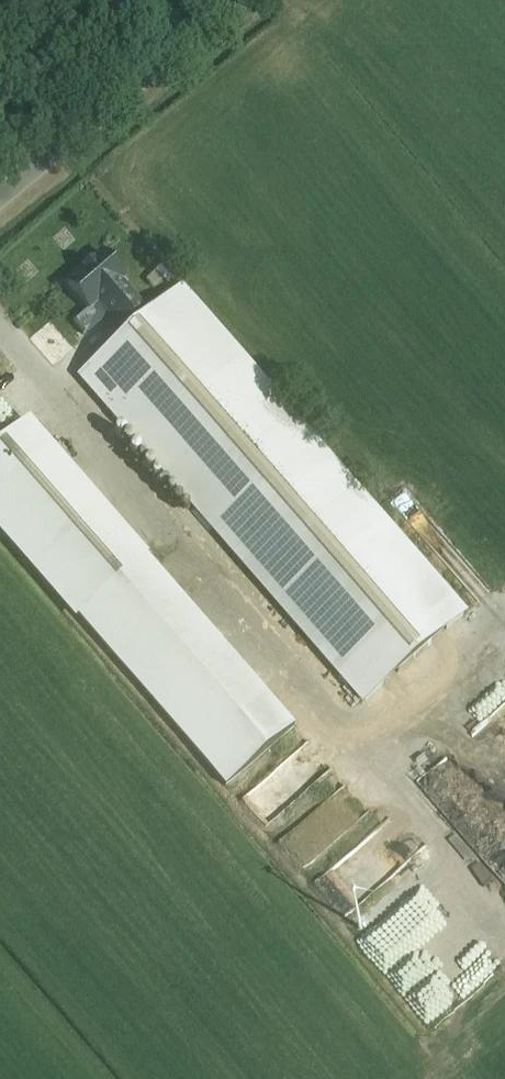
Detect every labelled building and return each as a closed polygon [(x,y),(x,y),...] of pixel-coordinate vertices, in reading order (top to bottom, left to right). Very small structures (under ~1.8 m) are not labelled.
[(125,278),(102,252),(92,260),(90,258),(81,267),(83,269),(67,282),(90,309),(99,300),(104,306),(103,307),(120,327),(144,307),(121,281),(125,278)] [(145,282),(153,292),(169,280),(161,269),(145,282)] [(365,700),(463,614),(180,288),(81,373),(365,700)] [(295,727),(28,420),(0,444),(0,524),(227,785),(295,727)] [(273,629),(253,635),(257,645),(276,639),(273,629)] [(409,963),(420,975),(442,953),(431,941),(409,963)]
